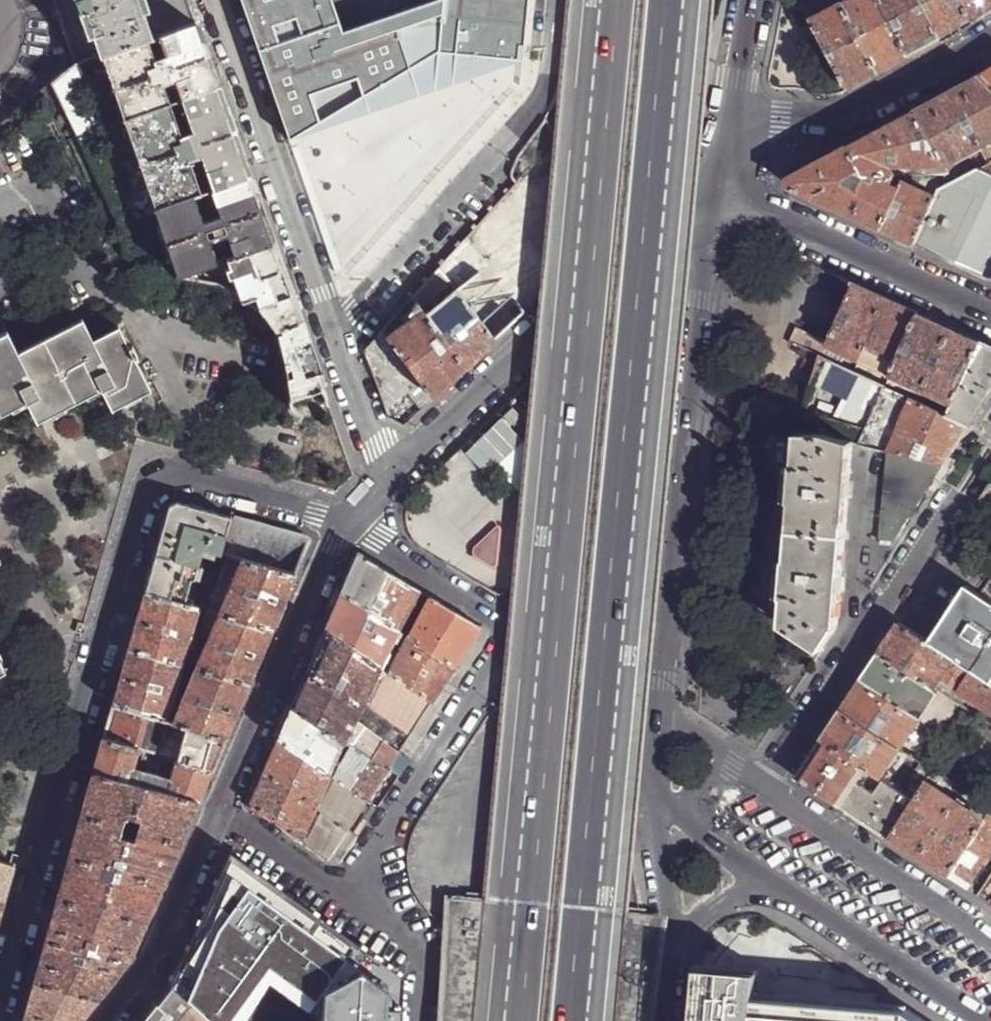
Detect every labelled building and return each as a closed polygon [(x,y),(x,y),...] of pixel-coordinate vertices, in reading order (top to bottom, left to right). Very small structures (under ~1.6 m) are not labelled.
[(81,6),(85,5),(104,58),(150,42),(156,39),(154,34),(176,26),(170,9),(167,0),(145,8),(142,0),(79,0),(81,6)] [(289,136),(408,69),(393,17),(342,33),(331,0),(243,0),(289,136)] [(448,1),(444,47),(531,54),(535,0),(448,0),(448,1)] [(912,58),(882,0),(855,0),(846,5),(883,74),(899,65),(912,58)] [(944,42),(921,0),(882,0),(912,58),(928,50),(944,42)] [(975,23),(963,0),(921,0),(944,42),(960,32),(975,23)] [(975,23),(990,13),(990,0),(963,0),(975,23)] [(448,1),(393,17),(408,69),(289,136),(531,54),(444,47),(448,1)] [(868,81),(883,74),(846,5),(845,3),(812,20),(851,90),(868,81)] [(125,118),(171,103),(165,85),(176,81),(183,99),(218,87),(205,49),(197,26),(161,38),(166,52),(160,54),(161,57),(156,59),(150,42),(104,58),(125,118)] [(77,66),(76,65),(51,83),(52,84),(87,86),(80,66),(77,66)] [(917,111),(945,167),(946,169),(953,165),(979,151),(984,148),(990,145),(990,84),(983,76),(943,97),(917,111)] [(52,84),(57,94),(92,96),(87,86),(52,84)] [(171,103),(125,118),(125,119),(156,207),(195,194),(202,192),(196,174),(207,170),(213,188),(249,176),(233,128),(218,87),(183,99),(187,112),(183,114),(185,119),(178,122),(171,103)] [(57,94),(64,109),(97,110),(92,96),(57,94)] [(64,109),(71,123),(103,124),(97,110),(64,109)] [(875,134),(851,147),(867,177),(870,177),(879,177),(896,177),(892,166),(939,167),(945,167),(917,111),(875,134)] [(71,123),(77,136),(108,137),(103,124),(71,123)] [(77,136),(84,149),(114,151),(108,137),(77,136)] [(790,187),(883,230),(902,190),(892,185),(896,177),(879,177),(876,183),(869,180),(870,177),(867,177),(851,147),(812,168),(790,179),(790,187)] [(984,148),(979,151),(988,167),(990,165),(990,160),(984,148)] [(84,149),(91,163),(119,164),(114,151),(84,149)] [(949,175),(947,176),(940,191),(959,181),(953,165),(946,169),(949,175)] [(988,167),(980,171),(990,176),(990,165),(988,167)] [(939,167),(939,176),(947,176),(949,175),(946,169),(945,167),(939,167)] [(915,245),(965,268),(982,276),(990,280),(990,176),(980,171),(959,181),(940,191),(937,198),(915,245)] [(211,241),(215,240),(217,243),(222,241),(221,238),(228,235),(233,249),(225,252),(227,257),(272,241),(260,205),(249,176),(213,188),(212,189),(218,206),(200,212),(195,194),(156,207),(162,223),(179,274),(218,261),(211,241)] [(907,177),(905,183),(937,198),(940,191),(947,176),(939,176),(915,176),(907,177)] [(898,237),(915,245),(937,198),(905,183),(902,190),(883,230),(898,237)] [(151,227),(168,278),(181,281),(179,274),(162,223),(151,227)] [(256,296),(257,314),(270,331),(300,320),(282,269),(272,241),(227,257),(242,300),(256,296)] [(478,254),(375,323),(417,385),(520,315),(478,254)] [(856,285),(829,346),(860,360),(888,299),(856,285)] [(904,307),(888,299),(860,360),(892,375),(920,314),(904,307)] [(892,375),(892,377),(887,388),(921,404),(954,330),(936,322),(920,314),(892,375)] [(24,401),(34,422),(99,389),(109,409),(148,389),(132,357),(136,355),(130,346),(127,347),(117,326),(91,339),(80,319),(16,351),(5,330),(0,332),(0,412),(24,401)] [(300,320),(270,331),(275,337),(283,370),(287,398),(323,386),(305,336),(300,320)] [(789,343),(821,358),(823,358),(829,346),(795,330),(789,343)] [(954,330),(921,404),(950,417),(982,343),(970,338),(954,330)] [(990,395),(990,347),(982,343),(950,417),(970,426),(990,395)] [(827,420),(866,431),(886,388),(855,373),(823,358),(821,358),(813,389),(805,419),(827,420)] [(921,404),(887,388),(886,388),(866,431),(860,446),(890,453),(945,465),(970,426),(950,417),(921,404)] [(842,586),(846,537),(850,495),(855,445),(828,435),(801,434),(800,438),(797,467),(792,466),(788,503),(794,503),(792,532),(789,561),(783,561),(780,598),(785,599),(783,626),(822,650),(838,626),(842,586)] [(945,465),(890,453),(879,540),(894,541),(945,465)] [(984,497),(977,507),(990,518),(990,485),(984,497)] [(202,548),(222,553),(233,519),(171,501),(165,522),(161,536),(202,548)] [(971,515),(978,520),(981,516),(974,511),(971,515)] [(222,553),(229,555),(294,573),(298,564),(309,540),(254,524),(233,519),(222,553)] [(957,537),(963,540),(967,535),(961,530),(957,537)] [(154,560),(145,593),(185,603),(191,579),(193,580),(202,548),(161,536),(154,560)] [(983,594),(990,581),(990,559),(966,542),(957,554),(946,571),(983,594)] [(348,577),(342,591),(399,629),(419,590),(358,553),(348,577)] [(229,555),(214,596),(224,601),(219,613),(271,628),(281,605),(294,573),(229,555)] [(990,599),(990,581),(983,594),(990,599)] [(983,594),(967,584),(960,595),(947,614),(990,643),(990,599),(983,594)] [(403,633),(399,629),(342,591),(334,610),(325,630),(390,674),(399,657),(392,652),(389,649),(396,635),(400,638),(403,633)] [(136,624),(129,649),(182,664),(190,636),(198,607),(185,603),(145,593),(136,624)] [(430,597),(425,594),(421,600),(426,603),(430,597)] [(481,627),(430,597),(426,603),(409,637),(455,667),(481,627)] [(209,610),(199,638),(207,641),(219,613),(209,610)] [(207,641),(196,667),(248,682),(257,662),(271,628),(219,613),(207,641)] [(947,614),(941,623),(928,643),(954,660),(971,671),(990,684),(990,643),(947,614)] [(890,638),(880,653),(932,688),(934,689),(942,678),(954,660),(928,643),(907,629),(899,624),(890,638)] [(390,674),(325,630),(312,660),(308,670),(361,705),(408,738),(431,702),(390,674)] [(396,635),(389,649),(392,652),(400,638),(396,635)] [(399,657),(390,674),(431,702),(455,667),(409,637),(399,657)] [(121,676),(113,705),(166,720),(174,692),(182,664),(129,649),(121,676)] [(932,688),(880,653),(869,669),(861,682),(913,717),(932,688)] [(971,671),(954,660),(942,678),(959,690),(971,671)] [(172,722),(186,725),(225,737),(248,682),(196,667),(184,695),(172,722)] [(293,706),(343,741),(350,746),(386,771),(394,758),(350,727),(361,705),(308,670),(296,697),(293,706)] [(971,671),(959,690),(958,691),(967,697),(965,699),(990,716),(990,684),(971,671)] [(900,749),(919,721),(913,717),(861,682),(850,698),(841,711),(900,749)] [(927,727),(947,698),(934,689),(932,688),(913,717),(919,721),(927,727)] [(109,721),(104,738),(138,748),(161,755),(170,721),(166,720),(113,705),(109,721)] [(283,728),(278,739),(328,774),(343,741),(293,706),(283,728)] [(881,778),(900,749),(841,711),(833,723),(822,739),(866,769),(881,778)] [(186,725),(176,759),(211,768),(217,755),(225,737),(186,725)] [(99,754),(94,772),(198,800),(201,793),(210,773),(211,768),(176,759),(171,778),(132,768),(138,748),(104,738),(99,754)] [(269,760),(264,772),(314,807),(328,774),(278,739),(269,760)] [(840,807),(866,769),(822,739),(810,758),(797,778),(840,807)] [(343,741),(328,774),(333,778),(350,746),(343,741)] [(990,768),(990,753),(979,745),(972,755),(990,768)] [(366,801),(386,771),(350,746),(333,778),(335,779),(366,801)] [(161,755),(138,748),(132,768),(171,778),(176,759),(161,755)] [(890,784),(909,755),(900,749),(881,778),(890,784)] [(858,818),(889,839),(915,800),(890,784),(881,778),(866,769),(840,807),(858,818)] [(90,788),(82,814),(122,825),(137,829),(180,841),(187,826),(198,800),(94,772),(90,788)] [(314,807),(264,772),(256,791),(250,805),(299,840),(314,807)] [(347,830),(366,801),(335,779),(320,810),(322,812),(347,830)] [(919,858),(949,878),(985,821),(927,782),(915,800),(889,839),(919,858)] [(327,860),(347,830),(322,812),(305,844),(327,860)] [(990,853),(990,813),(985,821),(949,878),(961,886),(967,890),(990,853)] [(76,838),(71,856),(163,881),(173,858),(180,841),(137,829),(131,848),(116,844),(122,825),(82,814),(76,838)] [(172,981),(193,999),(218,1020),(260,1020),(275,999),(309,1020),(401,1020),(404,976),(231,851),(172,981)] [(990,861),(990,853),(967,890),(971,892),(990,861)] [(65,876),(59,897),(146,921),(154,903),(163,881),(71,856),(65,876)] [(16,867),(0,862),(0,899),(6,901),(9,891),(16,867)] [(54,914),(47,938),(126,960),(131,954),(135,947),(146,921),(59,897),(54,914)] [(35,980),(97,996),(126,960),(47,938),(41,958),(35,980)] [(693,1020),(922,1020),(907,1010),(877,1008),(756,997),(757,981),(757,972),(698,967),(693,1020)] [(97,996),(35,980),(24,1020),(77,1020),(97,996)] [(877,1008),(878,992),(757,981),(756,997),(877,1008)] [(193,999),(174,1020),(218,1020),(193,999)] [(150,1016),(156,1020),(161,1020),(172,1010),(163,1002),(150,1016)]
